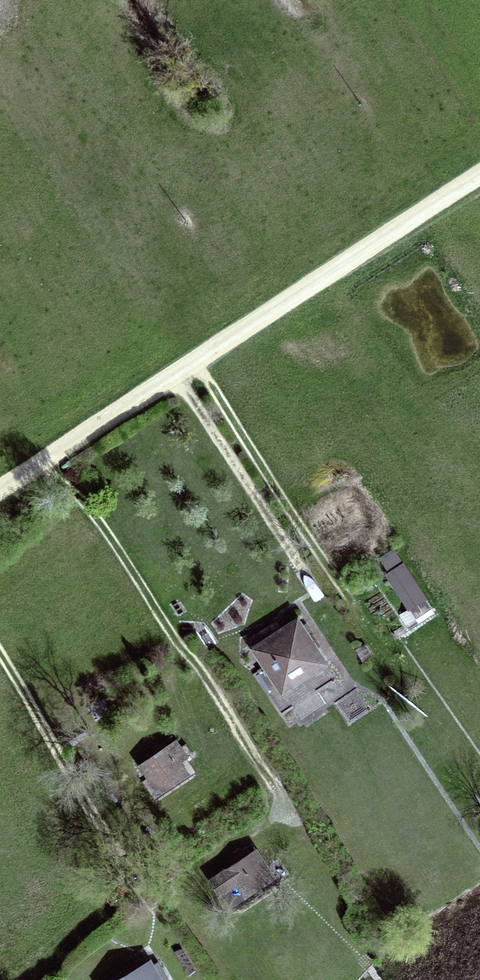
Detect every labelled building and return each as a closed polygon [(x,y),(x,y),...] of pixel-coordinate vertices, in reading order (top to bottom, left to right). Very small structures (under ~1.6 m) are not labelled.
[(425,597),(403,564),(387,575),(408,608),(425,597)] [(297,620),(254,648),(282,691),(325,663),(297,620)] [(163,752),(143,765),(157,786),(182,770),(176,760),(183,755),(171,737),(159,746),(163,752)] [(220,891),(237,879),(244,890),(269,873),(255,853),(213,880),(220,891)] [(149,965),(124,979),(158,979),(149,965)]
